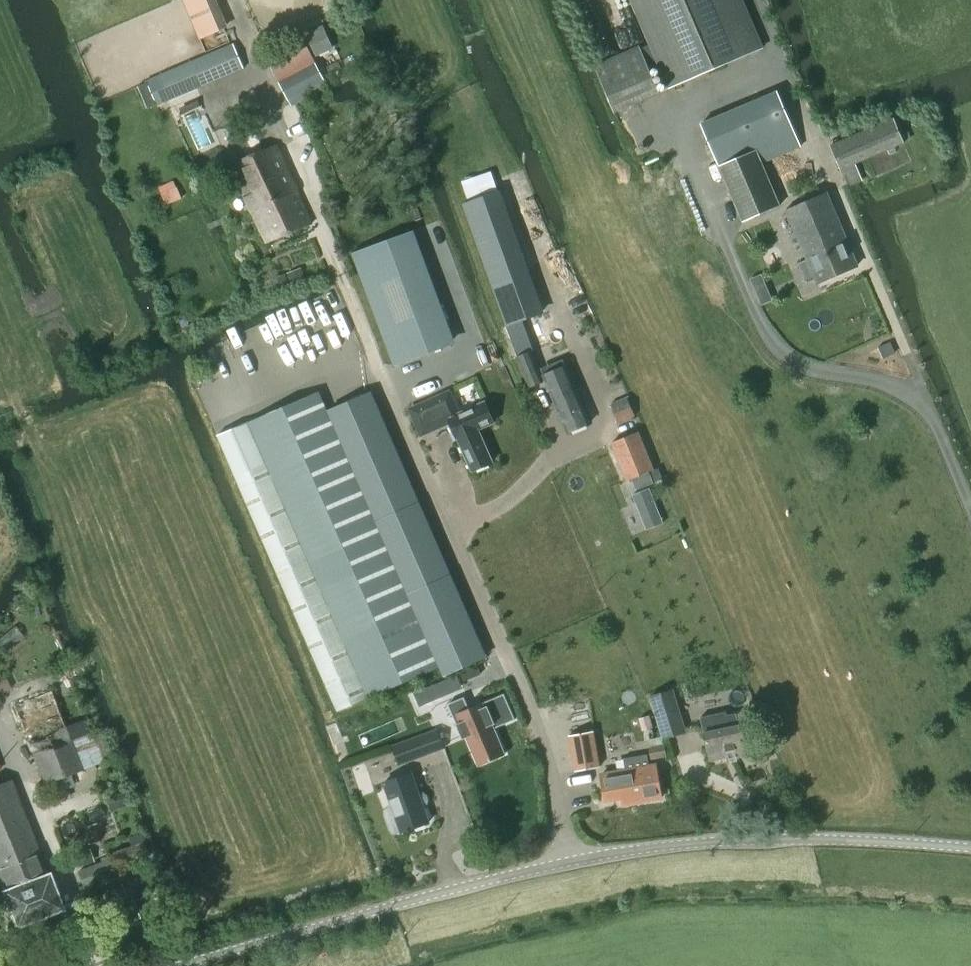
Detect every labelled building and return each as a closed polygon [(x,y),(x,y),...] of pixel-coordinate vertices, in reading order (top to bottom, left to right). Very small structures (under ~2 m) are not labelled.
[(740,0),(633,0),(670,88),(761,49),(740,0)] [(325,80),(302,38),(265,57),(288,101),(325,80)] [(170,100),(244,69),(233,43),(159,74),(145,80),(146,83),(156,105),(156,106),(170,100)] [(156,105),(146,83),(138,86),(148,109),(156,105)] [(800,146),(777,91),(701,124),(715,156),(719,165),(756,150),(762,162),(800,146)] [(848,185),(852,184),(862,180),(855,164),(904,143),(894,119),(831,146),(848,185)] [(232,165),(249,204),(293,184),(276,146),(232,165)] [(742,222),(780,206),(756,150),(718,166),(742,222)] [(266,242),(310,224),(293,184),(249,204),(266,242)] [(496,192),(463,204),(506,326),(540,313),(496,192)] [(785,210),(807,261),(800,264),(806,279),(814,276),(817,283),(857,266),(826,192),(785,210)] [(448,345),(405,232),(351,252),(394,365),(448,345)] [(530,352),(524,354),(517,357),(529,387),(542,381),(530,352)] [(565,366),(544,375),(568,433),(589,423),(577,395),(565,366)] [(326,411),(318,391),(217,435),(337,711),(439,667),(443,675),(484,658),(385,429),(369,393),(326,411)] [(493,423),(484,402),(459,413),(449,391),(409,409),(421,436),(452,422),(473,471),(493,462),(478,429),(493,423)] [(612,441),(627,481),(631,479),(649,471),(654,469),(639,431),(612,441)] [(653,483),(649,471),(631,479),(635,490),(653,483)] [(647,528),(663,521),(649,488),(633,494),(647,528)] [(3,672),(0,674),(0,694),(11,688),(3,672)] [(449,694),(443,681),(414,694),(419,707),(449,694)] [(663,737),(685,731),(672,689),(650,696),(663,737)] [(43,784),(70,773),(82,769),(101,761),(75,692),(56,700),(52,690),(32,698),(12,705),(22,735),(43,784)] [(515,719),(504,693),(469,707),(464,697),(448,703),(463,739),(466,737),(478,765),(505,754),(495,728),(515,719)] [(700,718),(704,731),(710,761),(755,751),(748,724),(739,726),(736,713),(719,717),(719,714),(700,718)] [(444,748),(437,728),(391,744),(398,764),(444,748)] [(593,731),(569,735),(575,771),(599,766),(593,731)] [(663,745),(649,747),(651,758),(666,756),(663,745)] [(605,799),(621,797),(622,805),(661,798),(655,762),(649,763),(647,754),(623,758),(625,767),(600,772),(605,799)] [(384,781),(392,806),(389,808),(386,810),(386,815),(391,829),(393,832),(397,832),(401,830),(401,831),(428,821),(411,771),(384,781)] [(10,778),(0,782),(0,886),(1,890),(49,872),(48,871),(46,872),(10,778)] [(110,798),(108,802),(111,809),(126,803),(122,793),(110,798)] [(144,842),(111,851),(113,857),(115,864),(148,854),(144,842)] [(76,867),(94,861),(89,849),(72,855),(76,867)] [(78,868),(85,885),(113,875),(106,855),(100,858),(101,861),(78,868)] [(49,872),(1,890),(0,886),(0,895),(2,895),(15,928),(63,909),(49,872)]
